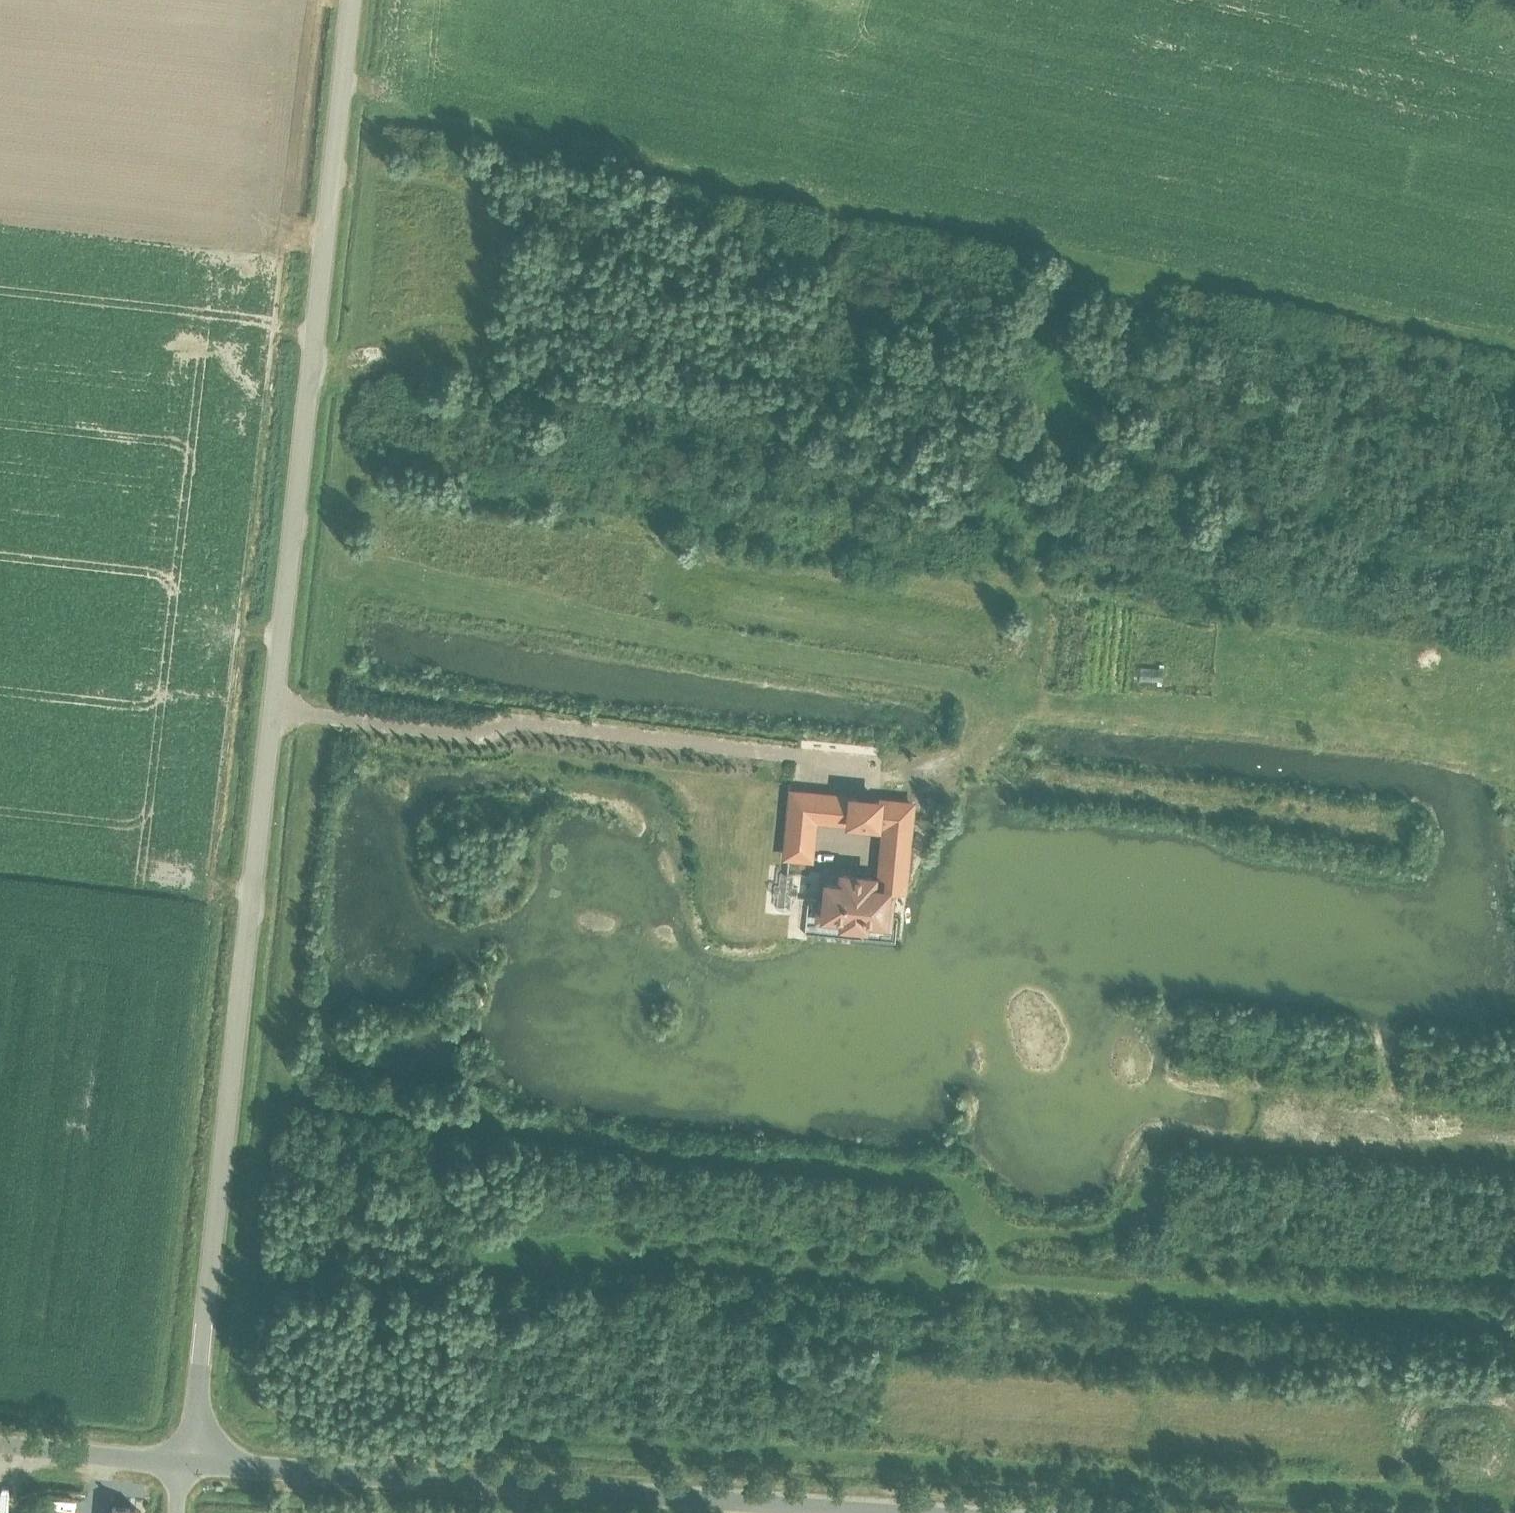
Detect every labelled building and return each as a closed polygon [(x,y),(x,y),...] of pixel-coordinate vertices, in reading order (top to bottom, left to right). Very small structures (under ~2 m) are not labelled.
[(830,884),(827,921),(844,922),(845,910),(867,912),(867,918),(886,920),(887,917),(893,917),(894,902),(888,901),(889,889),(904,890),(913,799),(873,795),(871,823),(889,825),(883,889),(874,888),(875,876),(845,874),(844,886),(830,884)] [(773,884),(772,896),(778,896),(777,908),(791,909),(792,898),(798,898),(799,886),(793,886),(794,874),(780,872),(779,884),(773,884)]
